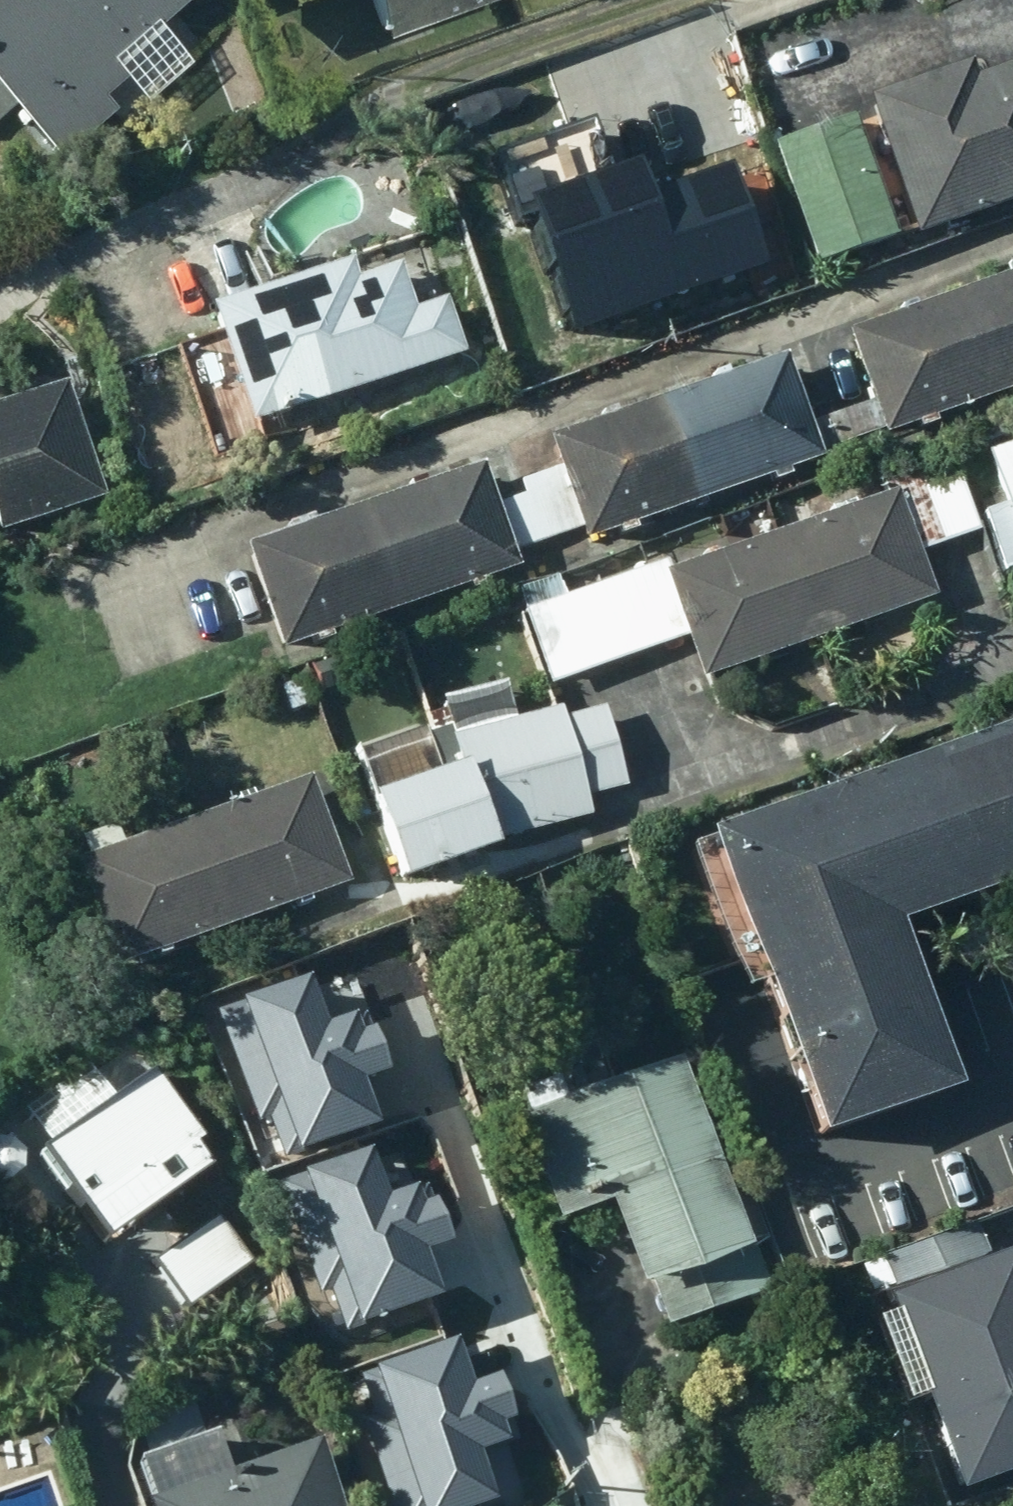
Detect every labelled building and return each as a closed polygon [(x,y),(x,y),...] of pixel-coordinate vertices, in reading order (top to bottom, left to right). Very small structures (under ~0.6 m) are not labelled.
[(218,0),(0,0),(0,129),(15,117),(67,177),(124,126),(113,114),(136,94),(126,80),(218,0)] [(392,38),(496,0),(379,0),(392,38)] [(1012,214),(1012,77),(984,87),(978,72),(875,109),(877,115),(778,150),(822,272),(924,236),(927,245),(1012,214)] [(561,316),(759,251),(725,149),(604,189),(598,170),(533,192),(539,211),(527,215),(561,316)] [(220,320),(262,438),(474,363),(454,308),(422,319),(407,275),(366,289),(360,271),(220,320)] [(992,284),(1012,341),(1012,277),(992,284)] [(1012,389),(1012,341),(992,284),(859,331),(895,430),(1012,389)] [(832,456),(794,355),(677,397),(714,498),(832,456)] [(0,421),(0,534),(5,547),(116,506),(74,394),(0,421)] [(714,498),(677,397),(561,439),(597,540),(714,498)] [(998,452),(1012,497),(1012,447),(998,452)] [(889,497),(772,540),(810,647),(947,597),(929,548),(984,528),(958,458),(885,485),(889,497)] [(526,566),(491,464),(373,506),(408,607),(526,566)] [(988,514),(1007,572),(1012,570),(1012,504),(988,514)] [(408,607),(373,506),(254,547),(289,648),(327,635),(408,607)] [(713,682),(810,647),(772,540),(677,574),(673,562),(574,598),(566,577),(521,592),(556,689),(696,637),(713,682)] [(570,708),(483,729),(508,845),(599,816),(596,798),(633,788),(613,705),(571,713),(570,708)] [(417,883),(508,845),(483,729),(460,735),(458,723),(429,731),(444,774),(387,794),(417,883)] [(688,850),(798,1159),(946,1107),(886,939),(1012,894),(1012,735),(688,850)] [(318,776),(197,820),(236,929),(357,884),(318,776)] [(127,971),(236,929),(197,820),(132,844),(124,824),(87,839),(93,856),(85,861),(127,971)] [(299,993),(231,1016),(284,1173),(374,1142),(357,1092),(382,1083),(359,1014),(312,1030),(299,993)] [(778,1294),(689,1058),(621,1085),(613,1064),(532,1095),(538,1113),(530,1116),(572,1226),(628,1205),(676,1332),(778,1294)] [(84,1070),(14,1115),(41,1156),(23,1167),(81,1255),(202,1176),(142,1085),(108,1107),(84,1070)] [(361,1162),(293,1184),(345,1341),(434,1312),(418,1261),(444,1253),(421,1184),(373,1199),(361,1162)] [(216,1221),(148,1270),(180,1315),(249,1265),(216,1221)] [(889,1259),(900,1289),(997,1255),(987,1225),(889,1259)] [(879,1303),(915,1406),(938,1398),(972,1494),(1012,1480),(1012,1257),(879,1303)] [(399,1505),(476,1505),(465,1476),(512,1459),(487,1391),(461,1400),(443,1351),(354,1383),(399,1505)] [(155,1505),(347,1505),(324,1445),(233,1481),(217,1440),(150,1466),(163,1503),(155,1505)]
